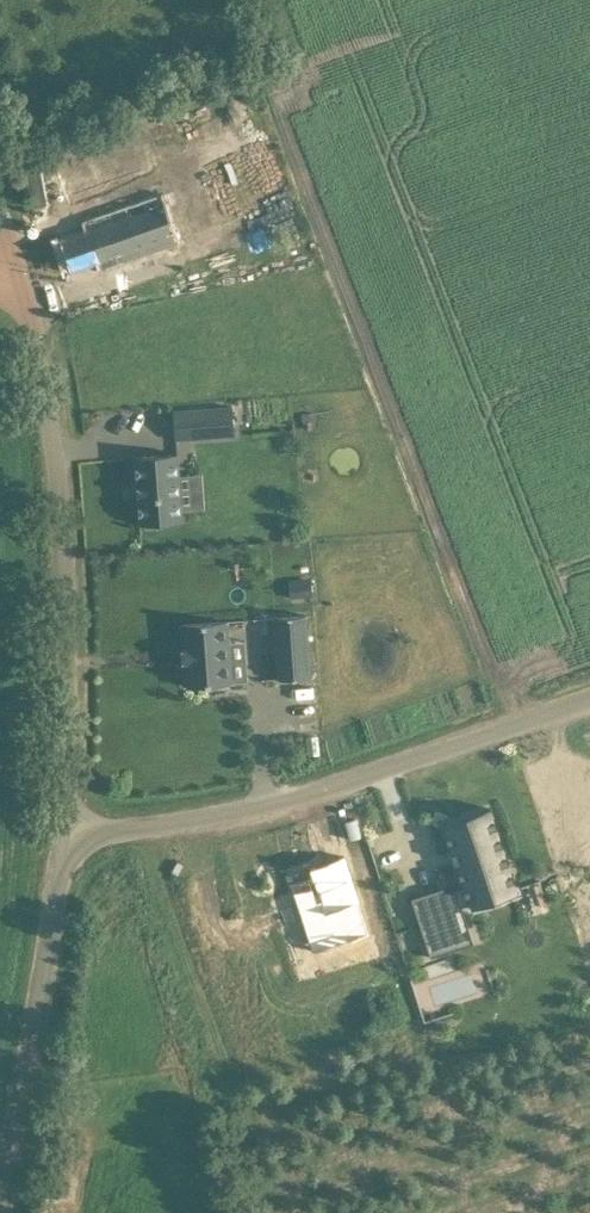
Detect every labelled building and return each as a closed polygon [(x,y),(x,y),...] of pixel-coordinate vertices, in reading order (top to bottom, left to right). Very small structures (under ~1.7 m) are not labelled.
[(161,195),(107,214),(84,221),(87,230),(61,238),(72,270),(98,261),(100,269),(123,261),(178,242),(161,195)] [(175,410),(177,439),(234,435),(232,406),(175,410)] [(162,522),(183,520),(178,453),(135,456),(140,524),(146,523),(146,527),(163,526),(162,522)] [(290,597),(313,595),(312,577),(289,579),(290,597)] [(274,616),(279,679),(310,676),(306,614),(274,616)] [(186,685),(231,682),(227,620),(182,623),(186,685)] [(518,892),(490,806),(489,806),(490,811),(448,825),(446,820),(444,821),(464,881),(456,884),(455,882),(411,896),(430,955),(432,955),(429,944),(448,938),(445,928),(468,921),(462,905),(471,902),(472,907),(474,906),(473,902),(515,888),(516,893),(518,892)] [(338,858),(332,859),(333,862),(310,869),(309,867),(303,868),(306,877),(283,884),(305,953),(362,935),(338,858)]
